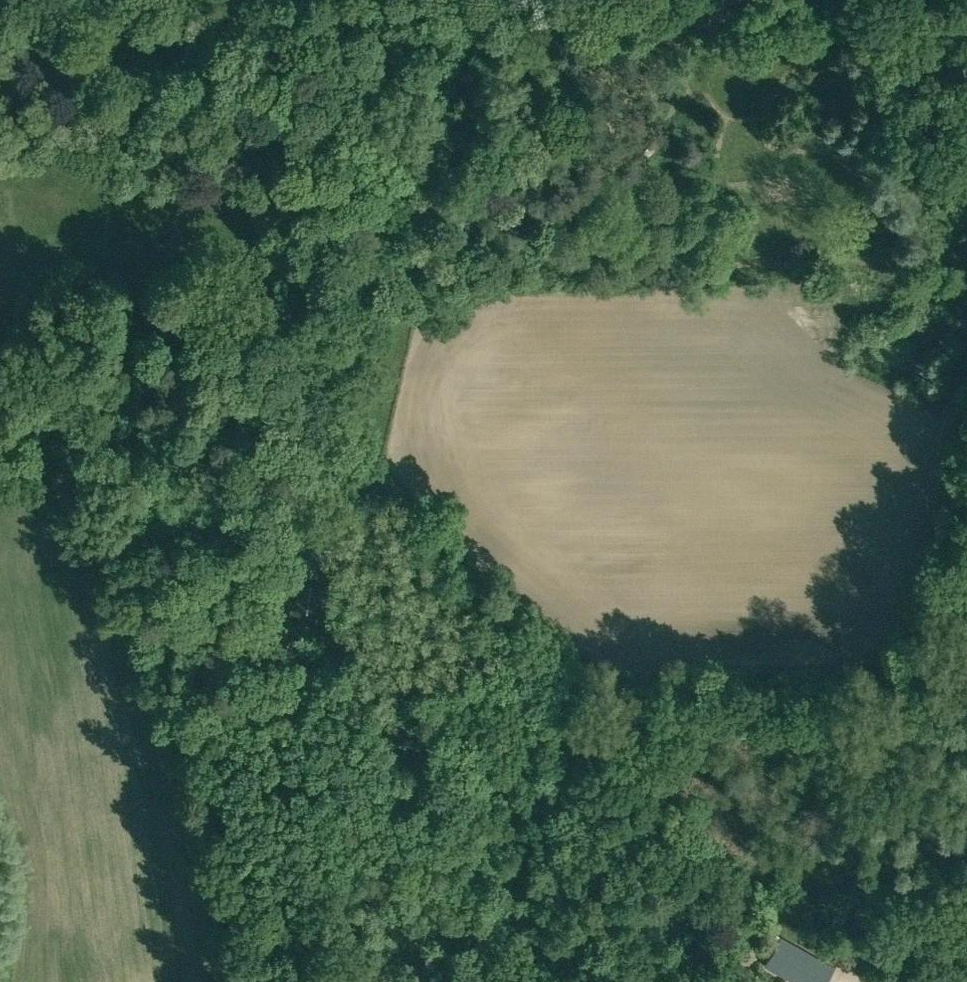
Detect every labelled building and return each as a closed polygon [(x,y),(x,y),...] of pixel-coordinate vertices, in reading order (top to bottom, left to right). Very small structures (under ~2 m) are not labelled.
[(704,8),(750,0),(702,0),(704,8)] [(306,581),(303,603),(316,605),(320,584),(306,581)] [(773,931),(762,950),(769,955),(780,935),(773,931)] [(792,981),(827,981),(836,967),(780,935),(769,955),(763,965),(792,981)]
